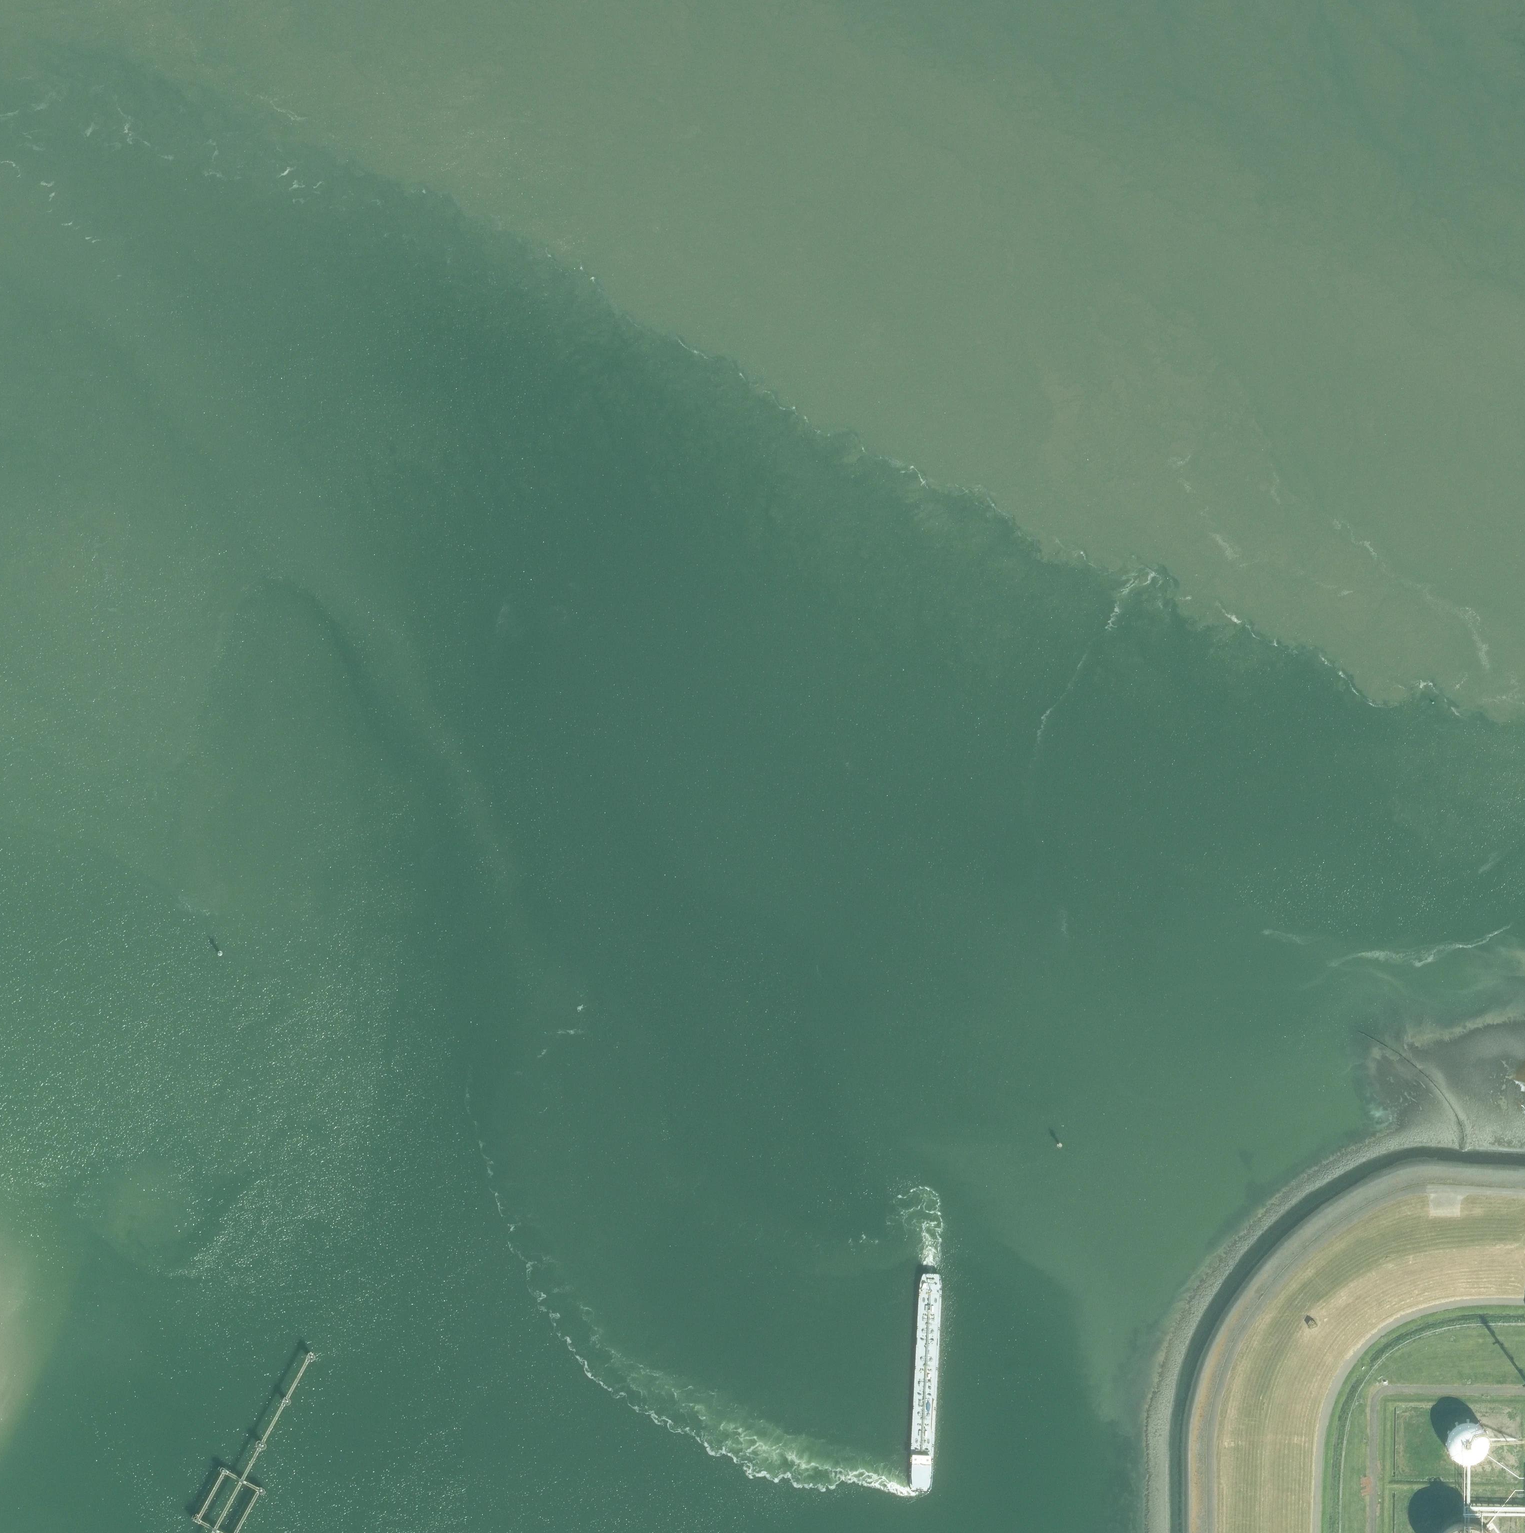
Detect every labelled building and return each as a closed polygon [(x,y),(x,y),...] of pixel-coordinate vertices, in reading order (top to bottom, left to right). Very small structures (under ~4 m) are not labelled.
[(1489,1444),(1490,1440),(1489,1435),(1488,1432),(1486,1428),(1483,1424),(1480,1421),(1476,1419),(1472,1417),(1468,1417),(1463,1417),(1458,1418),(1454,1420),(1451,1423),(1448,1426),(1445,1430),(1444,1435),(1443,1439),(1443,1444),(1444,1448),(1446,1452),(1449,1456),(1453,1460),(1456,1462),(1461,1463),(1465,1464),(1471,1463),(1475,1462),(1479,1460),(1483,1457),(1486,1453),(1488,1449),(1489,1444)] [(1489,1531),(1485,1527),(1480,1524),(1475,1522),(1472,1522),(1468,1521),(1465,1521),(1461,1522),(1455,1523),(1450,1526),(1445,1530),(1442,1532),(1491,1532),(1489,1531)]
